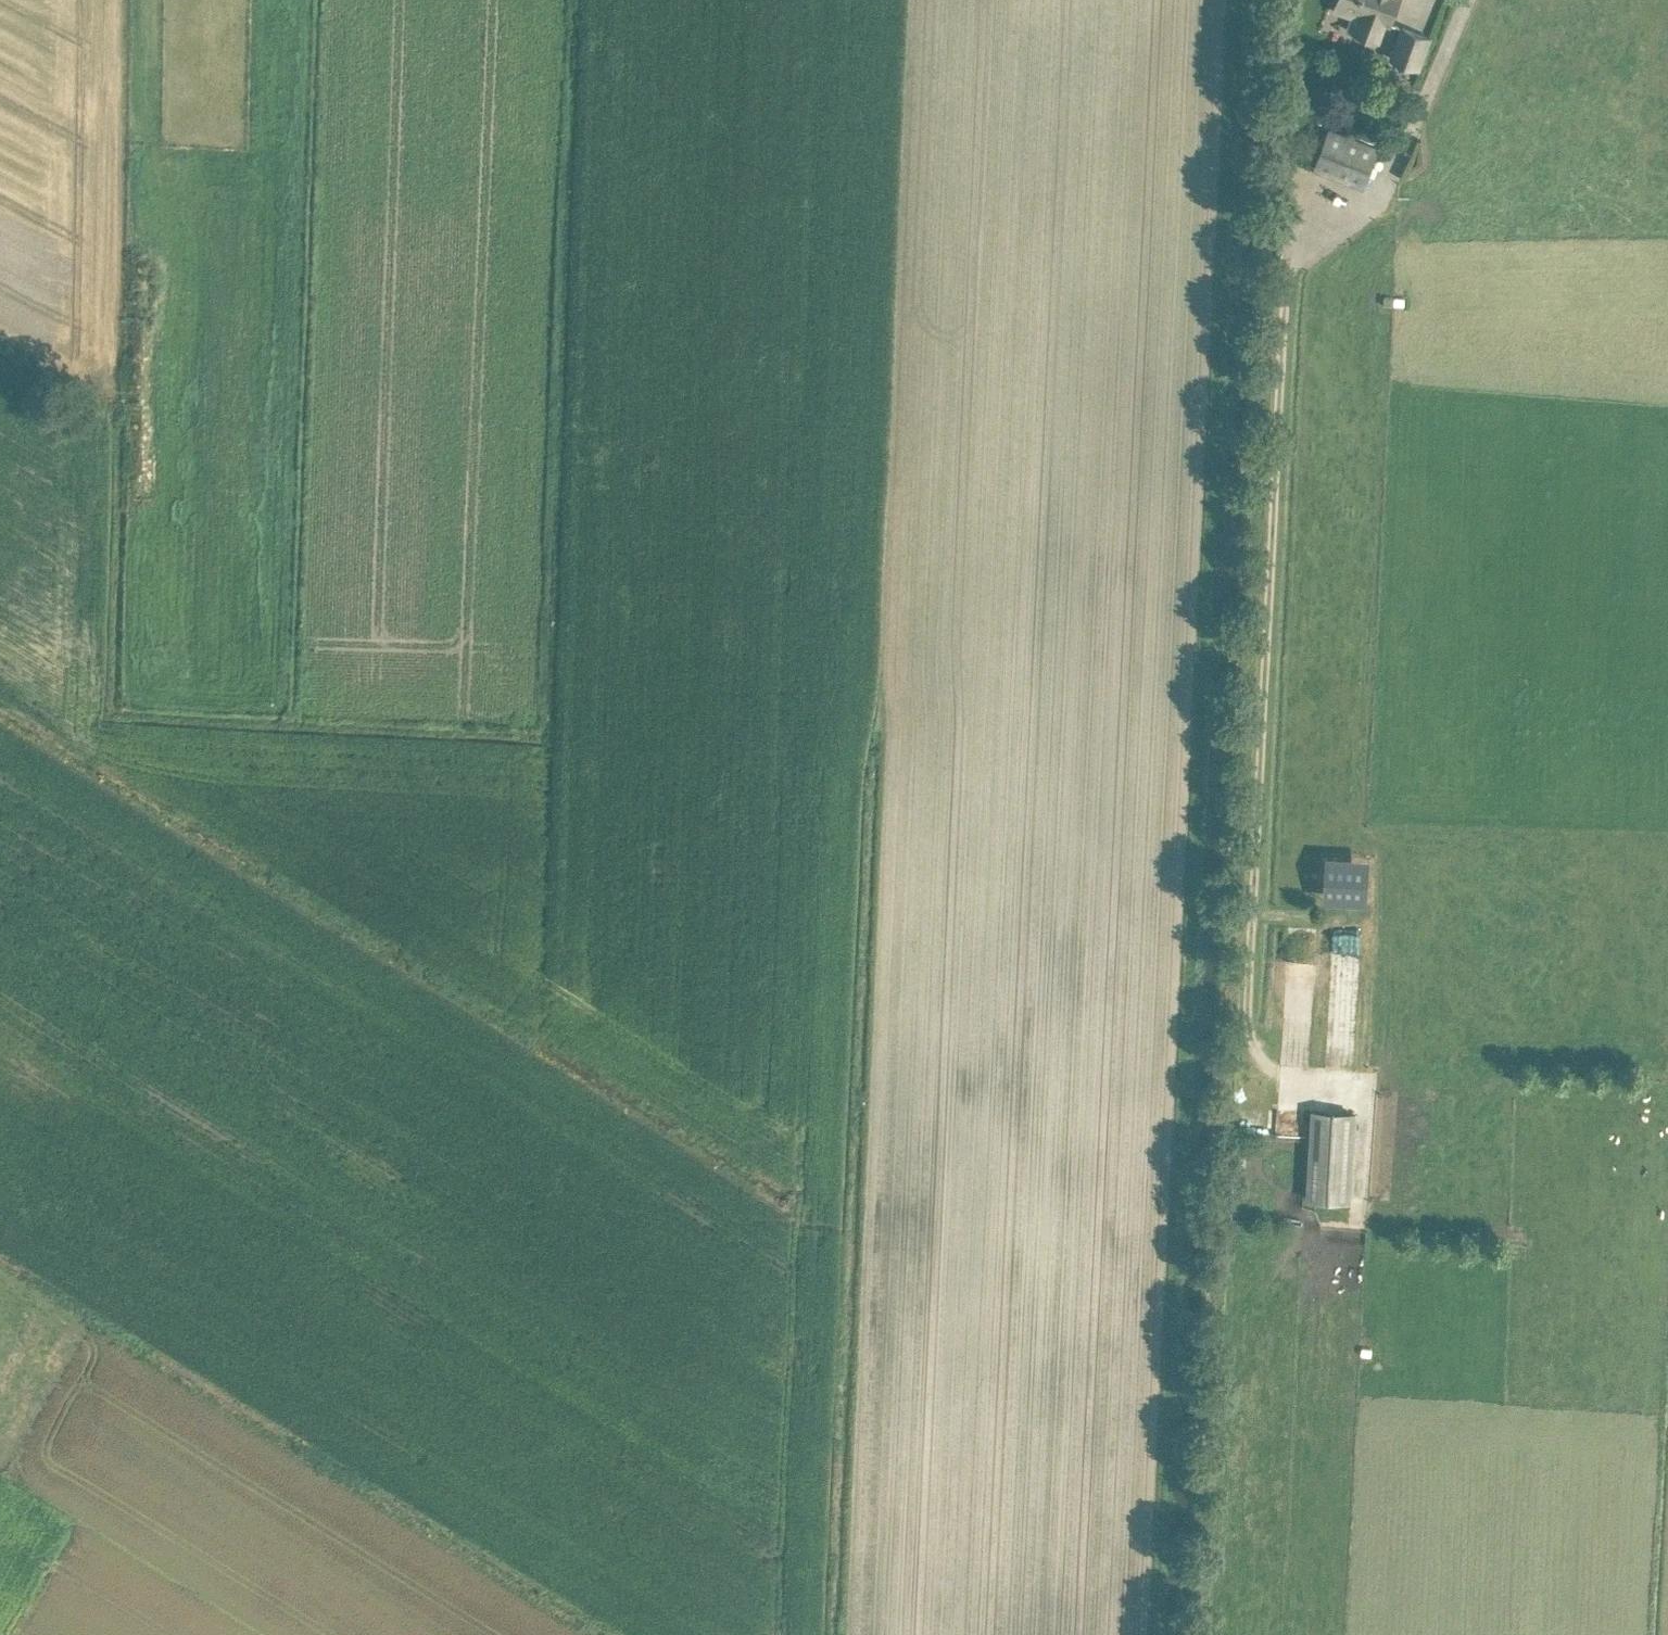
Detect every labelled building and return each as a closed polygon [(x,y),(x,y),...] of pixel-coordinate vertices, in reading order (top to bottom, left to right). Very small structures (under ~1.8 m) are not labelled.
[(1336,3),(1361,12),(1354,31),(1378,40),(1385,21),(1391,23),(1399,0),(1338,0),(1336,3)] [(1430,36),(1403,26),(1392,57),(1419,67),(1430,36)] [(1366,123),(1361,136),(1376,141),(1380,128),(1366,123)] [(1314,167),(1364,186),(1379,145),(1330,126),(1314,167)] [(1318,901),(1364,902),(1366,855),(1320,854),(1318,901)] [(1356,1113),(1312,1110),(1307,1197),(1351,1200),(1356,1113)]
